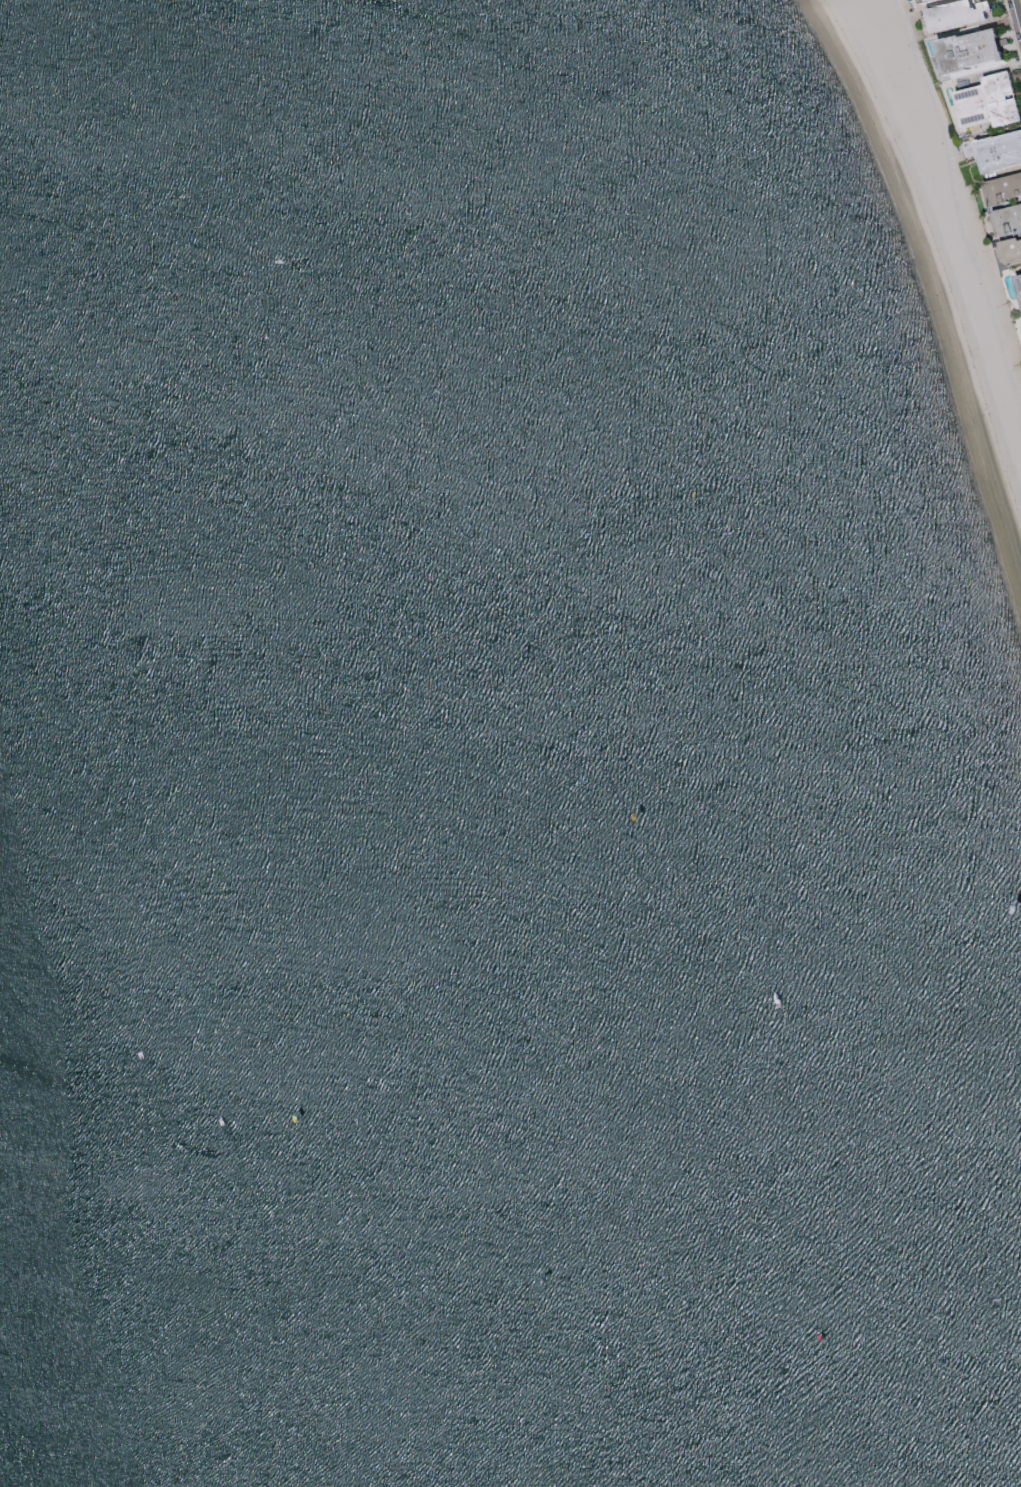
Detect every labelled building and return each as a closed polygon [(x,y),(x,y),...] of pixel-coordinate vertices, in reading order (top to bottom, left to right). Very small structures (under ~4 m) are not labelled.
[(927,11),(933,34),(993,19),(989,3),(972,7),(971,0),(927,11)] [(998,30),(1005,62),(946,77),(936,43),(962,37),(962,39),(998,30)] [(955,94),(984,86),(982,80),(1007,73),(1020,122),(995,129),(993,121),(964,129),(955,94)] [(976,144),(1020,132),(1020,167),(985,176),(976,144)] [(985,185),(1020,175),(1020,201),(992,209),(985,185)] [(993,214),(1020,207),(1020,237),(1019,238),(1018,235),(1000,240),(993,214)] [(1020,240),(1020,243),(1020,267),(1007,271),(1006,266),(1002,264),(998,251),(1002,250),(1000,245),(1020,240)] [(1020,340),(1020,274),(1008,277),(1020,340)]
